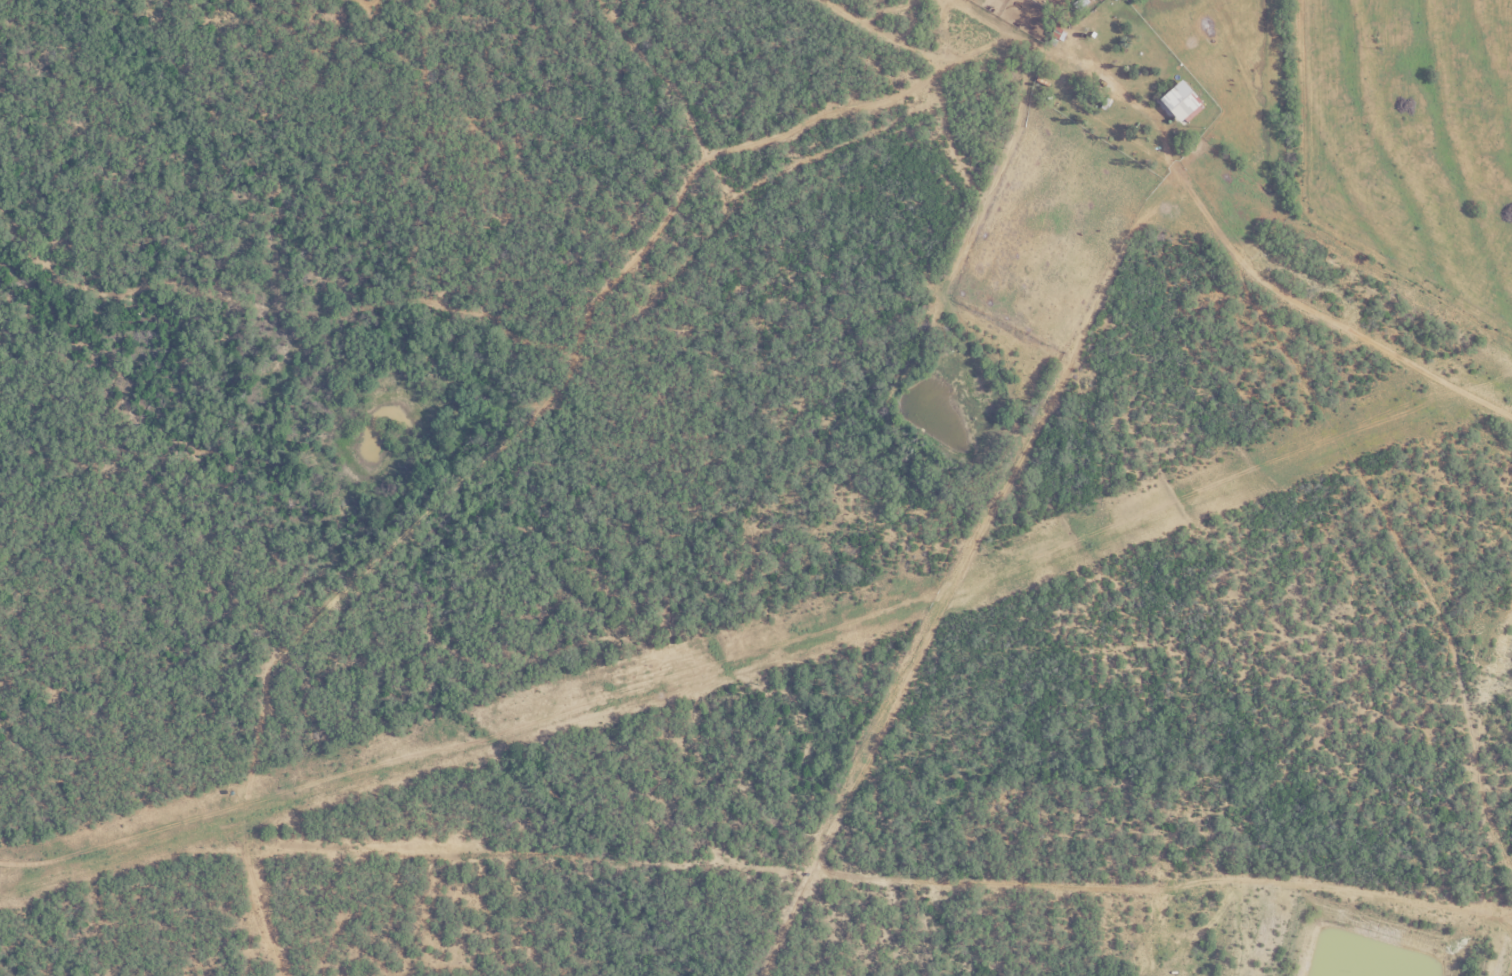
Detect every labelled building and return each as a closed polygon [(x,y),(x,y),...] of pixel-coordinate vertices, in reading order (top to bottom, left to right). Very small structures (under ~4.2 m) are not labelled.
[(1177,124),(1198,103),(1174,79),(1154,100),(1177,124)]
